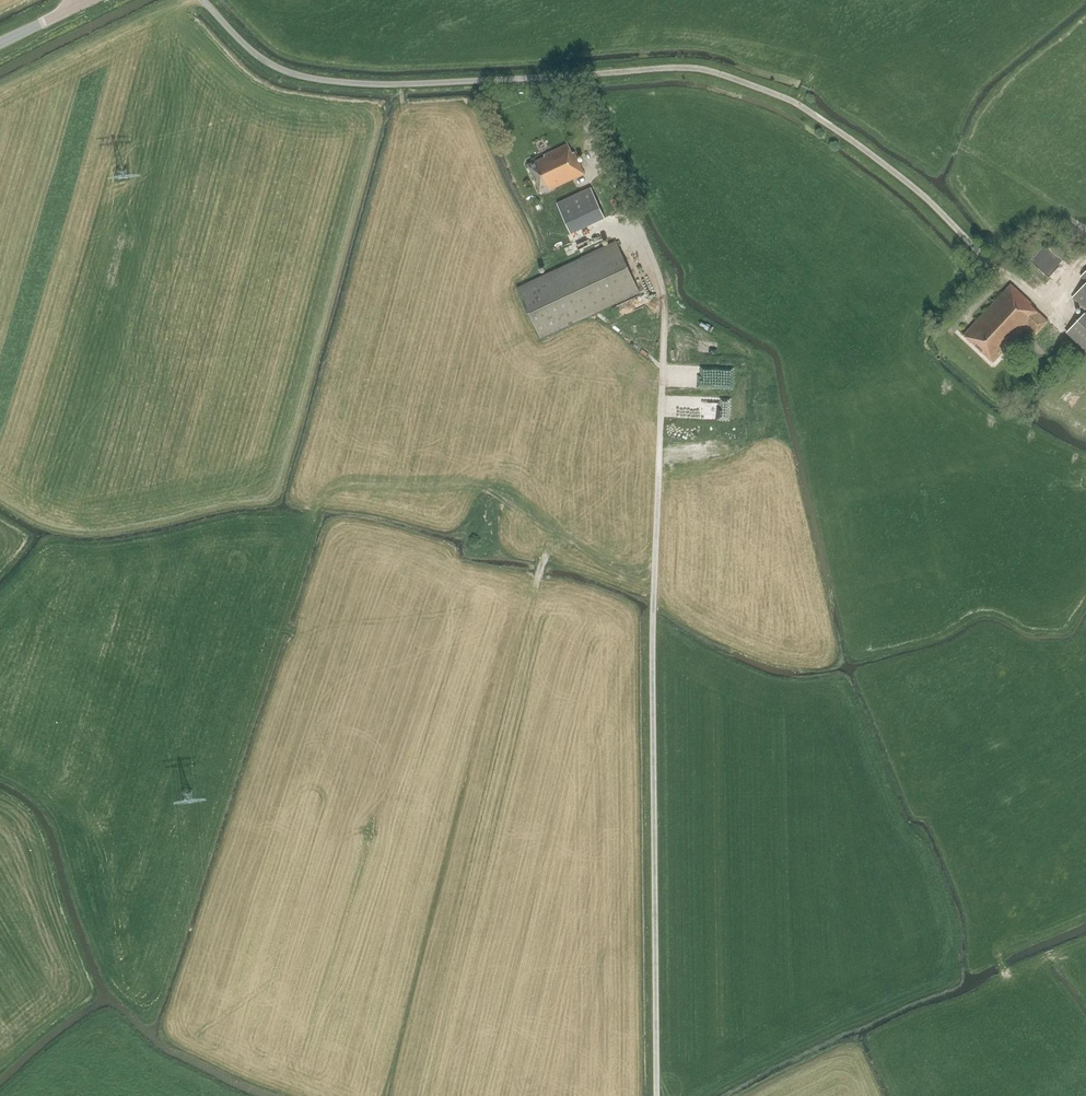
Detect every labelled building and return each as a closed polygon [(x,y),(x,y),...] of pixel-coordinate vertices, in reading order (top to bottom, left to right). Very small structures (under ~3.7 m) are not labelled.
[(585,174),(575,152),(573,153),(568,143),(544,155),(545,157),(528,165),(540,192),(541,192),(541,193),(538,195),(561,244),(595,228),(572,179),(585,174)] [(581,257),(581,258),(518,287),(541,338),(640,292),(616,241),(581,257)] [(1071,298),(1085,311),(1085,282),(1071,298)] [(1033,304),(1011,284),(964,335),(993,363),(1001,354),(1000,352),(1004,348),(1005,350),(1028,326),(1036,334),(1029,341),(1046,356),(1065,336),(1049,321),(1048,321),(1031,305),(1033,304)] [(1067,332),(1085,350),(1085,314),(1085,313),(1067,332)]
